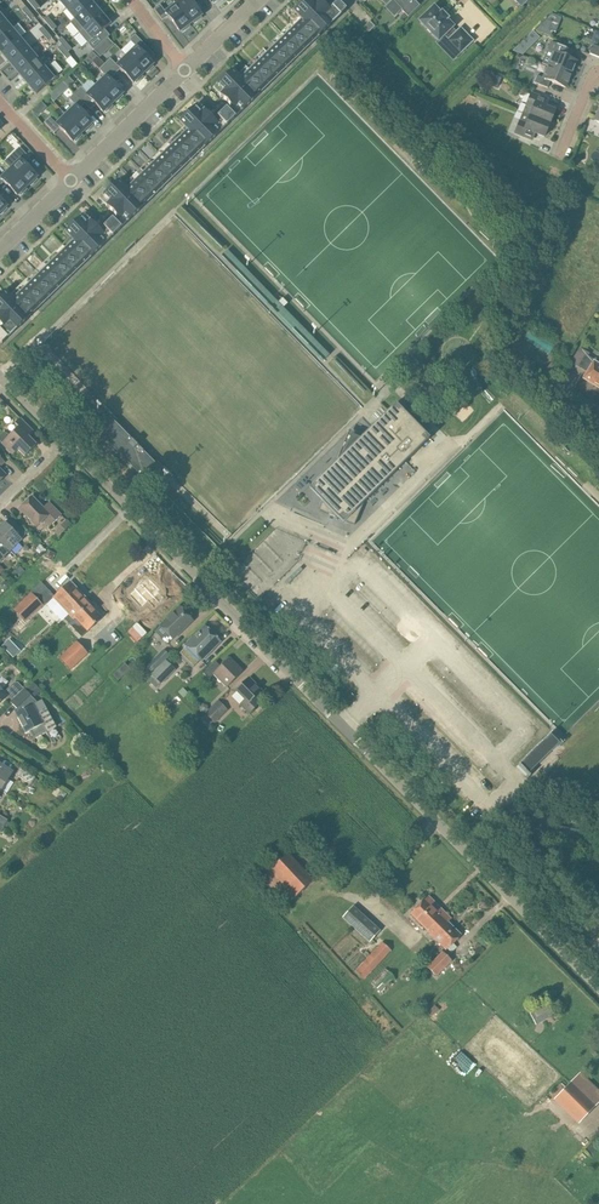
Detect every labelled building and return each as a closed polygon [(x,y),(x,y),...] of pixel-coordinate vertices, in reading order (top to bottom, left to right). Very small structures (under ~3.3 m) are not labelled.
[(67,9),(78,0),(59,0),(67,9)] [(67,9),(75,20),(93,4),(90,0),(78,0),(67,9)] [(177,5),(191,23),(193,22),(195,24),(202,18),(200,16),(202,15),(191,0),(183,0),(177,5)] [(294,11),(301,18),(318,36),(319,36),(333,22),(334,23),(347,10),(338,2),(329,10),(319,0),(315,3),(312,0),(305,0),(294,11)] [(402,9),(402,10),(408,17),(420,6),(415,0),(393,0),(402,9)] [(35,2),(31,5),(36,11),(40,7),(35,2)] [(102,14),(93,4),(75,20),(71,23),(79,33),(102,14)] [(189,25),(191,23),(177,5),(166,13),(160,4),(154,9),(163,21),(169,16),(180,31),(181,30),(183,32),(190,27),(189,25)] [(26,7),(23,10),(27,16),(31,13),(26,7)] [(419,21),(439,41),(444,35),(449,40),(448,41),(460,53),(472,41),(461,29),(457,32),(453,27),(454,27),(447,20),(448,18),(442,12),(441,14),(434,7),(419,21)] [(31,13),(27,16),(32,21),(35,18),(31,13)] [(110,25),(102,14),(79,33),(94,50),(109,36),(104,30),(110,25)] [(47,17),(44,20),(48,26),(52,23),(47,17)] [(4,18),(0,21),(0,39),(12,28),(4,18)] [(300,22),(294,28),(309,44),(318,36),(303,20),(302,20),(300,22)] [(547,20),(536,30),(552,37),(555,30),(551,28),(553,22),(547,20)] [(370,22),(364,27),(367,30),(369,32),(374,27),(373,25),(370,22)] [(52,23),(48,26),(53,32),(57,28),(52,23)] [(12,28),(0,39),(0,51),(2,54),(21,38),(12,28)] [(42,28),(38,32),(43,37),(47,34),(42,28)] [(291,31),(285,37),(301,53),(309,44),(294,28),(293,29),(291,31)] [(47,34),(43,37),(48,43),(52,40),(47,34)] [(127,57),(143,73),(145,71),(147,73),(154,67),(152,65),(153,64),(140,50),(145,45),(135,34),(130,40),(137,47),(127,57)] [(282,39),(276,45),(292,61),(301,53),(285,37),(284,38),(282,39)] [(29,48),(21,38),(2,54),(11,64),(29,48)] [(62,38),(58,42),(62,46),(63,47),(67,44),(62,38)] [(548,66),(571,75),(577,61),(561,55),(564,48),(550,43),(542,63),(548,66)] [(67,44),(63,47),(66,51),(68,53),(72,50),(67,44)] [(520,44),(512,52),(522,55),(527,50),(520,44)] [(101,45),(95,51),(100,56),(106,51),(101,45)] [(274,48),(268,54),(283,70),(292,61),(276,45),(275,46),(274,48)] [(598,58),(598,47),(593,45),(590,54),(598,58)] [(62,46),(58,49),(63,55),(66,51),(63,47),(62,46)] [(38,58),(29,48),(11,64),(19,74),(38,58)] [(66,51),(63,55),(67,60),(71,57),(68,53),(66,51)] [(265,56),(259,62),(274,78),(283,70),(268,54),(266,55),(265,56)] [(111,58),(105,64),(115,74),(121,69),(134,83),(135,81),(137,83),(143,77),(142,75),(143,73),(127,57),(118,66),(111,58)] [(46,68),(38,58),(19,74),(28,84),(46,68)] [(256,65),(250,71),(265,87),(274,78),(259,62),(258,63),(256,65)] [(46,67),(46,68),(28,84),(37,94),(59,75),(50,64),(46,67)] [(110,79),(115,74),(105,64),(100,69),(107,77),(97,86),(113,102),(115,101),(117,102),(123,96),(122,94),(123,93),(110,79)] [(566,88),(571,75),(548,66),(543,78),(537,76),(534,83),(548,88),(550,81),(566,88)] [(223,104),(219,109),(231,122),(236,117),(235,116),(242,109),(243,110),(257,97),(232,71),(214,88),(235,110),(232,113),(223,104)] [(247,74),(241,79),(257,95),(265,87),(250,71),(249,72),(247,74)] [(492,74),(488,83),(498,87),(501,78),(492,74)] [(68,75),(64,79),(69,85),(74,80),(68,75)] [(63,80),(48,94),(54,100),(69,86),(63,80)] [(81,87),(75,93),(91,109),(96,104),(103,112),(105,111),(106,112),(113,106),(111,104),(113,102),(97,86),(88,94),(81,87)] [(76,106),(67,115),(83,132),(85,130),(86,132),(93,125),(91,124),(93,122),(80,109),(84,105),(85,103),(75,93),(69,98),(76,106)] [(533,108),(530,116),(550,124),(555,111),(542,105),(545,99),(531,93),(526,105),(533,108)] [(198,103),(180,121),(205,147),(220,133),(219,132),(226,125),(227,126),(231,122),(219,109),(214,113),(223,122),(219,125),(198,103)] [(83,132),(67,115),(57,125),(50,117),(44,122),(55,133),(60,128),(73,141),(74,140),(76,142),(83,135),(81,134),(83,132)] [(544,137),(550,124),(530,116),(527,124),(520,121),(515,133),(529,138),(531,132),(544,137)] [(186,133),(180,139),(195,155),(204,146),(189,130),(188,131),(186,133)] [(177,141),(171,147),(187,163),(195,155),(180,139),(179,139),(177,141)] [(4,162),(11,169),(28,186),(30,184),(31,186),(37,180),(36,178),(37,176),(24,163),(30,158),(19,147),(4,162)] [(168,150),(162,156),(178,172),(187,163),(171,147),(170,148),(168,150)] [(160,158),(154,164),(169,180),(178,172),(162,156),(161,157),(160,158)] [(151,167),(145,173),(160,188),(169,180),(154,164),(152,165),(151,167)] [(5,182),(18,195),(19,194),(21,196),(27,190),(25,188),(28,186),(11,169),(1,178),(0,177),(0,186),(5,182)] [(142,176),(136,181),(151,197),(160,188),(145,173),(143,174),(142,176)] [(109,215),(105,219),(117,232),(122,228),(121,227),(128,220),(129,221),(143,207),(118,181),(100,199),(121,220),(118,223),(109,215)] [(133,184),(127,190),(142,205),(151,197),(136,181),(135,182),(133,184)] [(84,214),(66,231),(91,257),(117,232),(105,219),(100,224),(109,232),(105,235),(84,214)] [(73,239),(64,247),(82,265),(90,257),(91,258),(91,257),(66,231),(66,232),(73,239)] [(64,247),(55,255),(73,274),(82,265),(64,247)] [(55,255),(46,264),(64,282),(73,274),(55,255)] [(46,264),(37,273),(55,291),(64,282),(46,264)] [(37,273),(29,281),(33,286),(46,300),(55,291),(37,273)] [(28,281),(20,290),(37,308),(46,300),(28,281)] [(37,308),(20,290),(11,298),(4,291),(4,292),(29,318),(30,317),(29,316),(37,308)] [(0,296),(0,324),(4,327),(0,331),(0,330),(0,342),(2,344),(8,338),(7,337),(14,331),(15,331),(29,318),(4,292),(0,296)] [(571,361),(581,367),(588,372),(583,378),(598,388),(598,364),(594,361),(587,357),(589,354),(579,348),(571,361)] [(343,459),(311,491),(324,504),(321,512),(339,520),(345,525),(347,523),(356,527),(364,506),(431,440),(397,406),(362,440),(353,436),(343,459)] [(25,456),(37,445),(28,437),(33,431),(20,418),(15,424),(19,427),(10,436),(8,434),(5,432),(2,434),(0,436),(0,441),(13,454),(18,449),(25,456)] [(49,502),(43,508),(32,497),(20,509),(37,526),(43,520),(50,527),(62,515),(49,502)] [(0,528),(0,539),(10,550),(27,534),(11,518),(5,523),(0,528)] [(71,524),(67,520),(54,533),(59,537),(71,524)] [(0,539),(0,560),(10,550),(0,539)] [(141,608),(148,601),(154,608),(165,598),(159,591),(161,590),(148,576),(142,582),(141,582),(134,588),(135,589),(129,595),(141,608)] [(62,620),(86,598),(71,582),(54,598),(47,605),(62,620)] [(25,623),(44,606),(31,592),(13,610),(25,623)] [(69,613),(65,618),(82,637),(88,631),(102,618),(90,605),(84,599),(69,613)] [(181,607),(161,626),(169,634),(163,639),(168,644),(193,621),(181,607)] [(187,647),(180,655),(194,668),(220,641),(205,627),(186,646),(187,647)] [(89,654),(76,641),(59,658),(62,662),(70,670),(70,671),(89,654)] [(115,661),(126,651),(119,644),(108,654),(115,661)] [(215,662),(203,673),(209,679),(214,674),(215,674),(227,687),(243,671),(229,658),(220,667),(216,663),(215,662)] [(152,676),(148,680),(157,688),(174,670),(165,661),(152,675),(152,676)] [(70,670),(62,662),(52,672),(60,680),(70,670)] [(408,675),(390,693),(395,698),(413,680),(408,675)] [(247,680),(236,690),(241,695),(245,699),(240,704),(249,714),(252,711),(251,711),(260,703),(255,697),(262,690),(254,683),(252,684),(247,680)] [(41,692),(31,682),(25,689),(34,698),(41,692)] [(182,688),(179,691),(184,697),(188,694),(183,688),(182,688)] [(35,704),(33,705),(29,697),(31,695),(25,689),(11,702),(20,712),(16,714),(26,733),(30,731),(34,739),(56,727),(47,710),(40,713),(35,704)] [(219,701),(205,714),(206,714),(212,722),(214,724),(228,711),(219,701)] [(206,714),(202,718),(209,725),(212,722),(206,714)] [(550,734),(518,765),(528,774),(560,743),(550,734)] [(1,790),(12,772),(0,764),(0,790),(1,790)] [(35,778),(20,768),(16,775),(31,784),(35,778)] [(288,904),(314,880),(307,873),(315,866),(296,846),(263,877),(288,904)] [(434,937),(437,935),(435,934),(440,929),(435,923),(445,913),(428,896),(411,914),(434,937)] [(353,906),(343,917),(370,942),(380,930),(353,906)] [(451,919),(445,913),(435,923),(440,929),(435,934),(437,935),(434,937),(447,950),(461,936),(448,922),(451,919)] [(594,940),(598,936),(598,927),(593,921),(584,929),(594,940)] [(356,972),(364,979),(391,950),(383,942),(356,972)] [(437,976),(452,961),(443,951),(427,967),(437,976)] [(375,986),(380,992),(395,978),(389,972),(375,986)] [(532,1009),(539,1022),(552,1015),(545,1002),(532,1009)] [(594,1106),(598,1100),(598,1090),(588,1080),(578,1090),(571,1084),(557,1098),(579,1121),(594,1106)] [(503,1093),(498,1103),(508,1109),(513,1099),(503,1093)]
